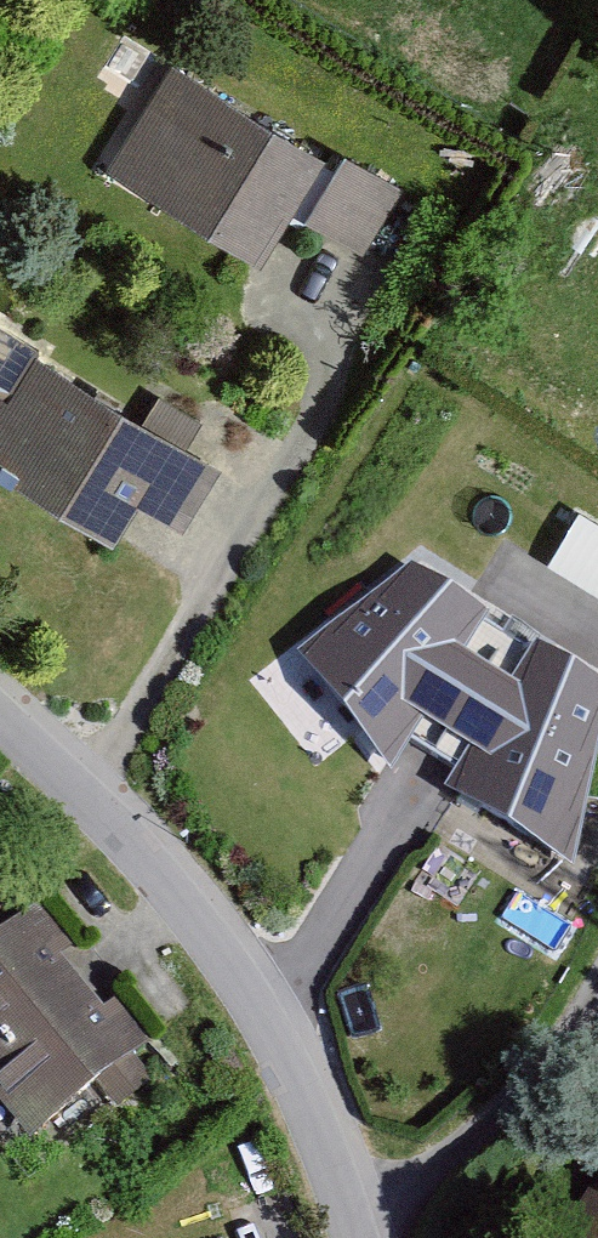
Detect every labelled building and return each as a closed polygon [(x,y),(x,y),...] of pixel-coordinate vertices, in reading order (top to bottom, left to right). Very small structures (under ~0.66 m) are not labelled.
[(323,150),(174,62),(112,167),(261,255),(323,150)] [(303,216),(363,252),(403,185),(343,149),(303,216)] [(37,349),(7,397),(0,392),(0,468),(113,538),(138,499),(183,527),(222,463),(37,349)] [(553,556),(597,581),(597,516),(581,507),(553,556)] [(408,561),(299,651),(390,769),(412,736),(459,763),(446,787),(576,865),(597,742),(597,668),(408,561)] [(0,930),(0,1093),(30,1132),(151,1039),(116,995),(103,1005),(63,952),(73,944),(40,900),(0,930)] [(553,1237),(597,1237),(597,1158),(553,1237)]
